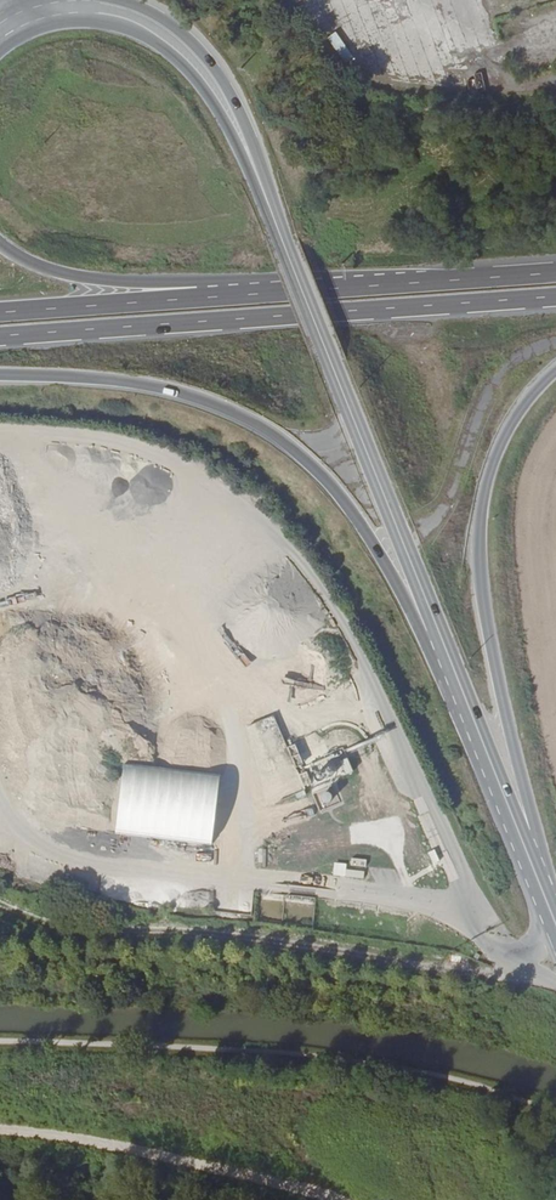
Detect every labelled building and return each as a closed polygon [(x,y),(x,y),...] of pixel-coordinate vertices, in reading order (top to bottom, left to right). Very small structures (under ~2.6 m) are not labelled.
[(337,32),(330,36),(344,63),(352,59),(337,32)] [(460,54),(455,61),(469,69),(473,63),(460,54)] [(297,768),(304,765),(296,746),(290,748),(297,768)] [(224,761),(125,754),(121,828),(219,834),(224,761)] [(340,763),(345,776),(354,773),(349,759),(340,763)] [(311,774),(302,776),(306,795),(315,793),(318,809),(340,804),(331,760),(309,764),(311,774)] [(366,868),(367,861),(352,859),(351,866),(366,868)] [(334,863),(334,877),(364,878),(365,872),(347,871),(347,864),(334,863)]
